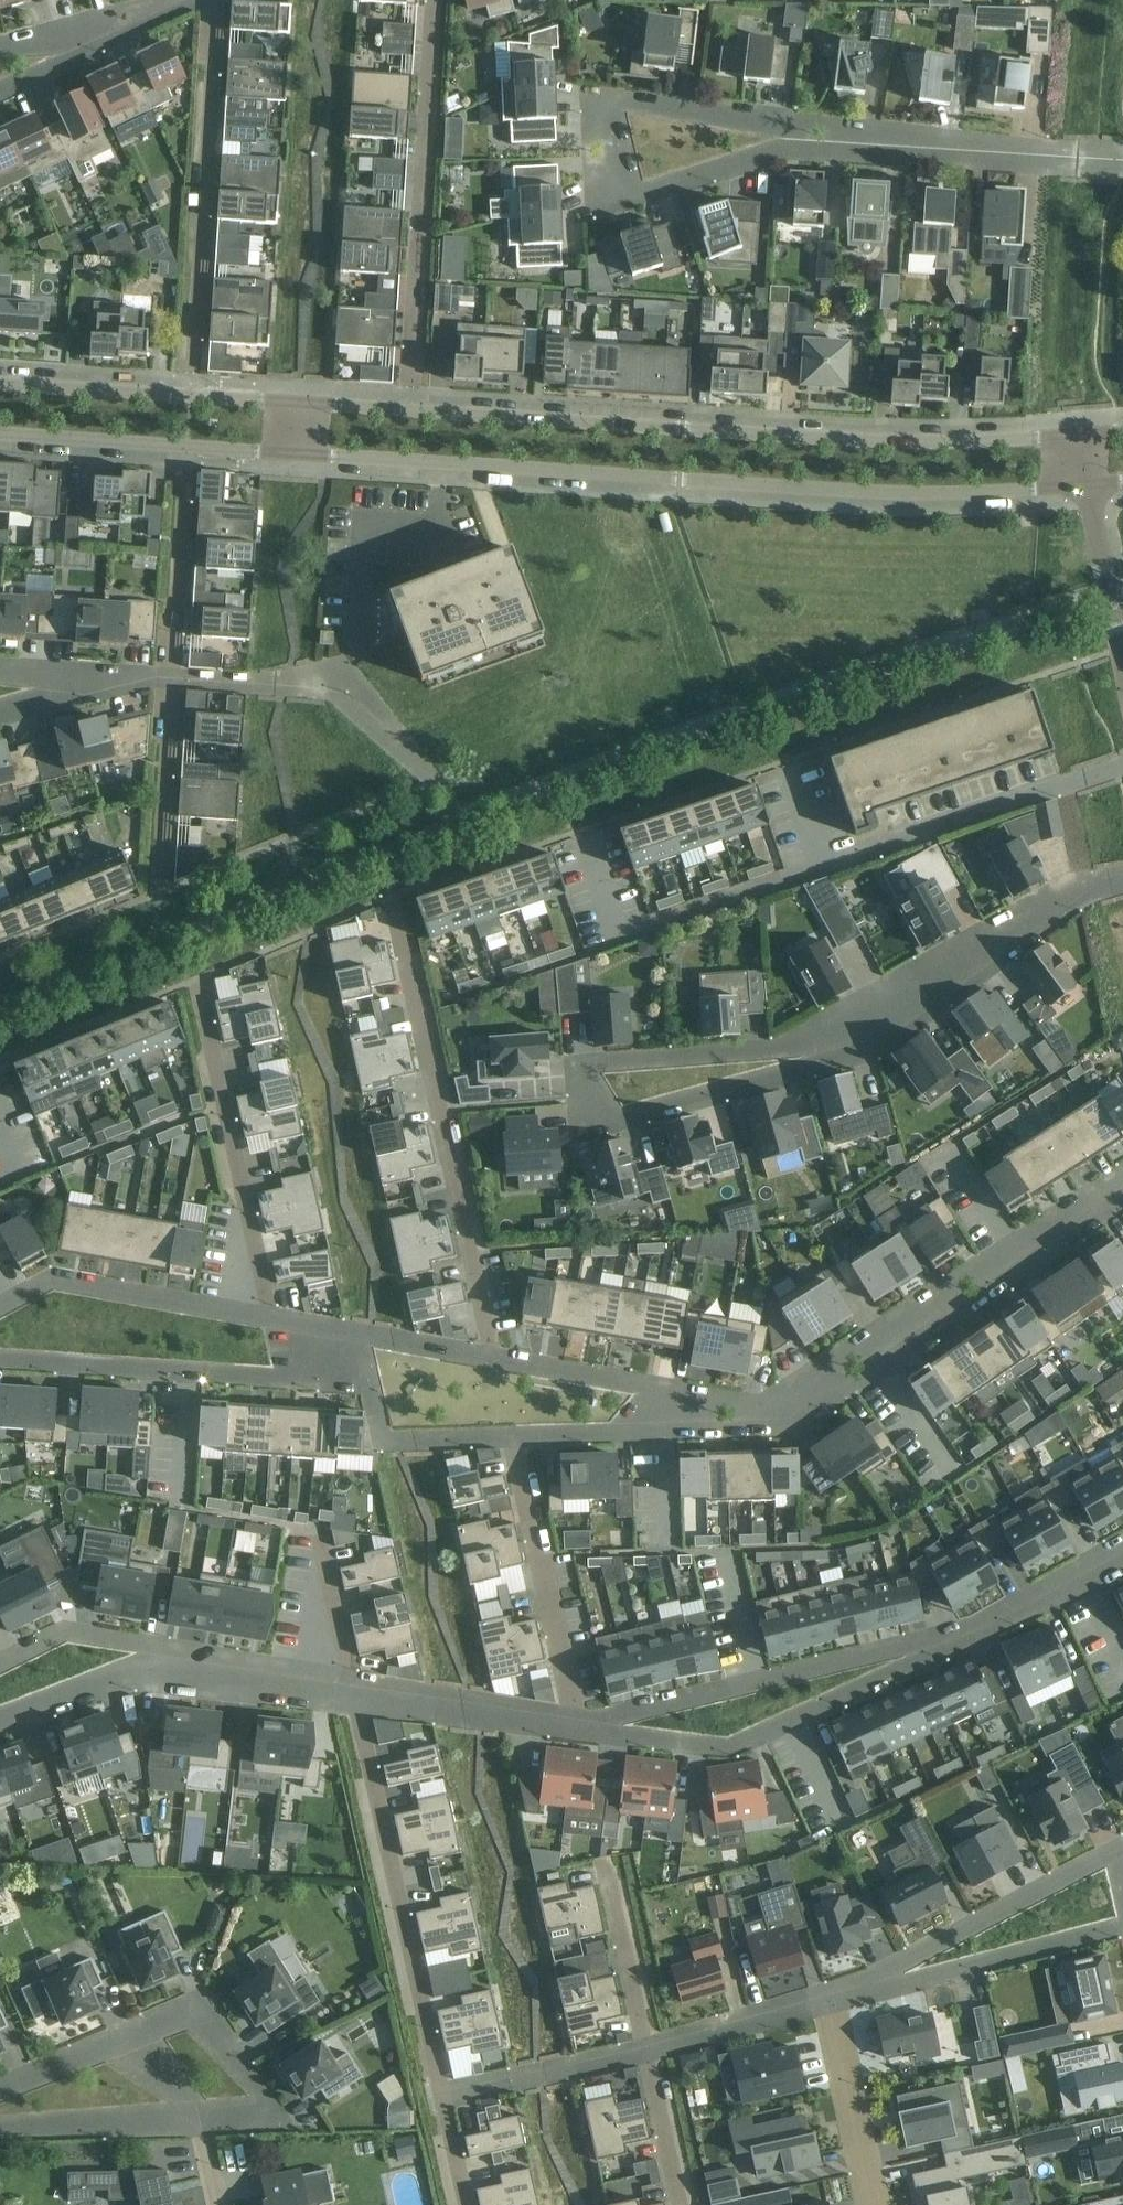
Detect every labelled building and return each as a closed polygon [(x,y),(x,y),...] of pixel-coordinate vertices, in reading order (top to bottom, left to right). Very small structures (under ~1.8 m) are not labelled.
[(0,9),(11,5),(12,7),(24,3),(24,2),(30,0),(0,0),(0,8),(0,9)] [(253,0),(242,0),(233,2),(231,31),(290,35),(292,6),(253,4),(253,0)] [(470,10),(486,6),(489,19),(515,12),(512,0),(467,0),(470,10)] [(786,4),(783,27),(791,28),(789,42),(803,44),(808,5),(786,4)] [(595,7),(578,13),(583,26),(600,19),(595,7)] [(976,20),(975,29),(1023,32),(1023,27),(1028,27),(1029,9),(977,8),(976,20)] [(1028,27),(1026,55),(1049,56),(1051,23),(1052,8),(1029,8),(1029,9),(1028,27)] [(698,12),(680,10),(679,20),(654,17),(652,33),(637,54),(634,54),(634,53),(632,53),(629,78),(660,81),(660,80),(658,79),(660,70),(674,72),(677,45),(694,47),(698,12)] [(895,13),(875,10),(871,39),(892,41),(895,13)] [(957,18),(953,50),(972,53),(975,29),(976,20),(957,18)] [(383,39),(411,41),(412,26),(384,24),(383,39)] [(509,79),(501,80),(501,94),(555,92),(554,78),(554,70),(553,50),(556,50),(559,50),(558,27),(529,36),(530,45),(507,43),(507,45),(508,44),(509,65),(509,79)] [(775,41),(749,38),(747,52),(722,48),(719,74),(744,77),(743,81),(770,84),(770,80),(784,82),(788,49),(774,47),(775,41)] [(410,57),(411,41),(383,39),(382,55),(410,57)] [(870,47),(840,43),(837,61),(827,64),(834,87),(834,92),(836,92),(838,100),(856,94),(864,96),(867,74),(873,72),(869,59),(870,47)] [(149,107),(171,96),(165,84),(182,77),(167,45),(161,48),(160,46),(149,52),(149,53),(140,57),(148,72),(136,78),(149,107)] [(234,45),(233,60),(261,62),(262,62),(262,46),(234,45)] [(955,59),(925,56),(923,67),(908,71),(906,65),(905,65),(914,97),(919,97),(919,102),(949,106),(955,59)] [(1021,59),(1020,59),(1019,63),(999,60),(996,89),(981,87),(978,108),(969,107),(969,108),(1009,113),(1010,109),(1024,111),(1030,64),(1021,63),(1021,59)] [(288,63),(262,62),(261,62),(233,60),(229,60),(226,98),(286,102),(288,63)] [(111,125),(149,107),(136,78),(124,83),(116,68),(108,72),(107,71),(96,76),(96,78),(90,81),(111,125)] [(354,72),(351,110),(410,114),(413,76),(354,72)] [(555,105),(555,92),(501,94),(502,112),(503,112),(503,121),(502,122),(503,123),(511,123),(512,143),(512,145),(557,143),(555,105)] [(53,126),(80,183),(98,175),(91,160),(111,150),(85,93),(78,96),(77,95),(66,100),(67,102),(58,106),(65,121),(53,126)] [(409,142),(410,114),(351,110),(350,138),(409,142)] [(229,127),(257,129),(267,130),(267,114),(230,112),(229,127)] [(14,127),(8,129),(31,177),(68,160),(79,184),(80,183),(53,126),(41,132),(34,117),(25,121),(25,120),(13,125),(14,127)] [(256,145),(257,129),(229,127),(228,143),(239,143),(249,144),(256,145)] [(31,177),(8,129),(2,132),(2,131),(0,131),(0,192),(31,177)] [(239,143),(238,157),(223,156),(220,193),(279,197),(282,160),(248,158),(249,144),(239,143)] [(375,159),(374,174),(402,176),(403,161),(375,159)] [(513,168),(513,169),(514,169),(514,190),(514,192),(521,191),(522,218),(561,217),(560,203),(558,166),(513,168)] [(774,186),(772,219),(787,220),(793,221),(793,227),(824,229),(826,185),(824,185),(825,174),(802,172),(802,178),(789,177),(789,187),(774,186)] [(402,176),(374,174),(372,190),(401,192),(402,176)] [(938,181),(917,180),(915,209),(924,210),(923,224),(914,224),(913,256),(936,258),(935,270),(948,271),(947,286),(956,305),(964,305),(967,252),(951,251),(952,228),(953,228),(956,193),(938,192),(938,181)] [(886,189),(855,187),(854,203),(850,203),(849,218),(846,218),(846,219),(853,220),(851,243),(882,245),(884,222),(891,222),(891,221),(888,221),(889,206),(885,206),(886,189)] [(1026,190),(995,188),(995,196),(987,195),(986,210),(982,210),(979,218),(981,226),(984,226),(984,239),(1001,240),(1000,247),(1022,248),(1026,190)] [(147,196),(151,206),(164,199),(159,190),(147,196)] [(277,225),(279,197),(220,193),(218,221),(277,225)] [(728,205),(728,203),(695,213),(700,230),(703,229),(713,259),(734,252),(737,264),(755,265),(755,266),(757,266),(761,203),(759,203),(759,207),(728,205)] [(345,208),(343,245),(402,249),(404,211),(345,208)] [(522,218),(507,219),(508,237),(509,237),(509,246),(508,246),(508,248),(517,247),(518,268),(517,268),(517,270),(563,268),(561,217),(522,218)] [(651,229),(648,218),(630,224),(633,232),(620,236),(621,237),(599,244),(609,277),(631,270),(633,276),(661,268),(663,274),(683,268),(669,224),(651,229)] [(119,237),(108,242),(116,259),(176,263),(159,226),(143,234),(150,248),(138,254),(133,244),(124,248),(119,237)] [(96,240),(104,258),(115,258),(105,235),(96,240)] [(221,250),(249,252),(250,236),(222,235),(221,250)] [(836,243),(819,242),(816,281),(834,283),(836,243)] [(400,277),(402,249),(343,245),(341,273),(400,277)] [(248,267),(249,252),(221,250),(220,265),(248,267)] [(85,257),(74,257),(73,269),(84,270),(85,257)] [(179,264),(168,263),(167,276),(178,277),(179,264)] [(1032,270),(1010,268),(1007,319),(1029,320),(1032,270)] [(441,280),(463,282),(464,271),(442,269),(441,280)] [(583,272),(564,272),(565,287),(584,287),(583,272)] [(42,335),(44,305),(9,303),(11,275),(0,274),(0,333),(42,335)] [(882,311),(897,312),(900,276),(882,275),(880,310),(882,310),(882,311)] [(214,279),(212,316),(271,320),(272,301),(274,283),(214,279)] [(451,286),(435,285),(434,312),(449,313),(451,286)] [(452,286),(450,313),(459,314),(459,307),(475,308),(476,288),(460,286),(452,286)] [(755,288),(754,302),(765,303),(766,289),(755,288)] [(566,289),(566,300),(573,301),(574,290),(566,289)] [(344,290),(343,305),(361,306),(362,291),(344,290)] [(544,292),(543,306),(562,307),(563,293),(544,292)] [(366,294),(365,309),(393,311),(394,296),(366,294)] [(597,306),(598,298),(586,297),(586,305),(597,306)] [(608,299),(598,298),(597,306),(608,306),(608,299)] [(950,298),(942,304),(949,312),(957,305),(950,298)] [(633,308),(645,309),(645,301),(634,300),(633,308)] [(965,300),(964,315),(980,316),(981,301),(965,300)] [(669,311),(669,307),(669,303),(645,301),(645,309),(645,315),(668,316),(668,311),(669,311)] [(90,360),(119,362),(122,304),(94,302),(93,317),(97,317),(96,336),(92,336),(90,360)] [(688,304),(669,303),(669,307),(669,311),(688,312),(688,304)] [(768,334),(785,335),(787,304),(769,303),(768,334)] [(122,304),(119,362),(120,355),(147,356),(149,332),(144,332),(146,312),(123,310),(123,304),(122,304)] [(787,304),(785,335),(785,341),(805,342),(802,386),(846,389),(849,345),(828,343),(828,342),(828,341),(827,338),(826,336),(825,335),(824,334),(822,332),(820,332),(819,331),(814,331),(816,306),(787,304)] [(365,309),(338,307),(337,328),(336,346),(395,350),(398,312),(393,311),(365,309)] [(897,312),(882,311),(881,328),(881,332),(896,333),(897,312)] [(269,348),(271,320),(212,316),(210,344),(269,348)] [(965,329),(964,349),(966,316),(955,316),(954,329),(965,329)] [(982,317),(966,316),(964,349),(979,350),(982,317)] [(482,384),(485,340),(486,326),(458,325),(457,339),(461,340),(460,358),(456,358),(454,382),(466,383),(482,384)] [(485,340),(482,384),(509,386),(510,377),(523,377),(526,329),(486,326),(485,340)] [(544,385),(568,387),(571,343),(572,328),(547,326),(546,338),(544,385)] [(619,347),(616,394),(616,393),(625,394),(639,395),(643,348),(644,333),(620,332),(619,347)] [(701,337),(698,372),(712,373),(710,396),(738,397),(742,340),(701,337)] [(770,342),(742,340),(738,397),(766,399),(768,375),(764,375),(765,356),(769,356),(770,342)] [(592,392),(595,345),(571,343),(568,387),(568,390),(578,391),(592,392)] [(592,392),(615,393),(619,347),(595,345),(592,392)] [(643,348),(639,395),(663,397),(666,350),(643,348)] [(919,402),(922,357),(922,351),(884,349),(883,364),(898,365),(897,383),(892,383),(890,407),(919,409),(919,402)] [(691,351),(666,350),(663,397),(688,398),(691,351)] [(242,359),(214,357),(213,372),(208,372),(208,373),(241,375),(242,359)] [(946,359),(922,357),(919,409),(920,402),(947,404),(949,379),(944,379),(946,359)] [(974,406),(1003,407),(1004,385),(1009,385),(1010,362),(981,360),(980,382),(975,381),(974,406)] [(390,369),(361,367),(360,383),(393,385),(393,384),(389,384),(390,369)] [(10,513),(13,466),(0,466),(0,513),(10,513)] [(33,519),(34,519),(37,472),(27,471),(27,467),(13,466),(10,513),(33,515),(33,519)] [(37,472),(34,519),(58,520),(61,474),(37,472)] [(202,473),(200,498),(225,500),(226,489),(234,490),(235,474),(202,472),(202,473)] [(124,474),(121,526),(122,519),(145,520),(149,520),(149,523),(148,536),(161,537),(162,524),(163,507),(146,506),(146,500),(151,500),(152,479),(139,478),(140,475),(124,474)] [(97,524),(121,526),(121,518),(123,481),(95,479),(94,504),(98,504),(97,524)] [(200,504),(197,542),(256,545),(258,525),(259,508),(224,506),(225,500),(200,498),(200,504)] [(79,518),(67,518),(65,550),(78,551),(79,518)] [(148,541),(147,556),(160,557),(161,542),(148,541)] [(255,573),(256,545),(197,542),(195,569),(255,573)] [(56,564),(57,550),(47,550),(46,564),(56,564)] [(67,551),(57,550),(56,564),(65,565),(67,551)] [(544,636),(512,550),(390,595),(422,682),(544,636)] [(3,598),(0,639),(25,640),(27,613),(39,614),(38,635),(52,636),(54,596),(54,593),(27,591),(26,600),(3,598)] [(194,600),(193,609),(226,611),(227,595),(198,594),(198,600),(194,600)] [(78,644),(103,646),(105,605),(83,603),(84,598),(54,596),(52,636),(67,637),(67,633),(79,634),(78,644)] [(105,605),(103,646),(128,647),(128,637),(140,638),(139,641),(155,642),(157,603),(128,601),(128,607),(105,605)] [(252,612),(226,611),(193,609),(191,637),(250,641),(252,612)] [(321,632),(320,645),(333,646),(334,633),(321,632)] [(223,656),(194,654),(193,668),(189,668),(189,669),(222,671),(223,656)] [(243,747),(245,721),(245,718),(209,715),(210,693),(187,691),(184,743),(243,747)] [(874,814),(1054,753),(1033,692),(830,761),(856,836),(878,828),(874,814)] [(230,697),(229,716),(243,717),(244,698),(230,697)] [(106,720),(82,726),(91,765),(113,760),(114,765),(147,757),(150,716),(118,724),(119,727),(108,730),(106,720)] [(33,745),(42,783),(70,776),(68,771),(91,765),(82,726),(57,732),(60,741),(51,743),(51,740),(33,745)] [(0,746),(0,788),(13,785),(14,790),(42,783),(33,745),(18,748),(19,752),(8,755),(6,745),(0,746)] [(187,764),(186,779),(219,782),(219,781),(220,766),(187,764)] [(219,782),(186,779),(182,779),(179,817),(238,821),(241,783),(219,781),(219,782)] [(770,825),(757,785),(734,793),(747,833),(770,825)] [(747,833),(734,793),(711,801),(724,840),(747,833)] [(724,840),(711,801),(688,809),(702,848),(724,840)] [(997,882),(1002,880),(1013,898),(1043,881),(1038,871),(1041,869),(1036,859),(1032,861),(1024,846),(1041,837),(1042,841),(1062,837),(1055,801),(1035,808),(1036,815),(1004,825),(1015,844),(990,858),(993,863),(988,866),(997,882)] [(702,848),(688,809),(666,816),(679,856),(702,848)] [(0,819),(0,822),(3,834),(17,831),(14,815),(0,819)] [(99,823),(97,815),(84,819),(85,822),(87,827),(99,823)] [(679,856),(666,816),(643,824),(657,863),(679,856)] [(74,823),(61,827),(64,835),(76,831),(74,823)] [(657,863),(643,824),(620,832),(633,871),(657,863)] [(64,835),(61,827),(49,831),(51,839),(64,835)] [(15,842),(18,849),(31,846),(28,838),(15,842)] [(6,854),(18,849),(15,842),(3,846),(6,854)] [(31,846),(18,849),(21,856),(32,852),(31,846)] [(210,849),(181,848),(179,880),(175,882),(175,883),(209,869),(210,849)] [(956,885),(935,848),(900,868),(901,869),(885,878),(898,901),(897,902),(923,948),(958,929),(939,895),(956,885)] [(123,851),(100,860),(116,899),(138,889),(123,851)] [(566,894),(553,855),(530,862),(543,902),(566,894)] [(100,860),(78,869),(93,908),(116,899),(100,860)] [(543,902),(530,862),(507,870),(520,909),(543,902)] [(759,868),(762,876),(774,872),(771,864),(759,868)] [(749,880),(762,876),(759,868),(747,872),(749,880)] [(78,869),(56,878),(71,916),(93,908),(78,869)] [(520,909),(507,870),(484,878),(498,917),(520,909)] [(829,877),(805,886),(839,947),(861,935),(829,877)] [(49,925),(71,916),(56,878),(34,887),(49,925)] [(498,917),(484,878),(462,885),(475,925),(498,917)] [(713,883),(716,891),(729,887),(726,879),(713,883)] [(704,895),(716,891),(713,883),(702,887),(704,895)] [(475,925),(462,885),(439,893),(453,932),(475,925)] [(27,934),(49,925),(34,887),(11,896),(27,934)] [(453,932),(439,893),(416,901),(429,940),(453,932)] [(669,899),(672,907),(684,903),(681,895),(669,899)] [(11,896),(0,901),(0,931),(5,943),(27,934),(11,896)] [(659,911),(672,907),(669,899),(657,903),(659,911)] [(375,909),(361,915),(362,922),(376,919),(375,913),(376,913),(375,909)] [(392,962),(388,942),(362,947),(360,939),(330,945),(336,974),(392,962)] [(806,983),(819,1006),(851,988),(825,942),(793,959),(795,963),(790,966),(801,986),(806,983)] [(1046,944),(1018,965),(1039,994),(1022,1007),(1038,1028),(1057,1015),(1051,1007),(1078,987),(1068,974),(1069,972),(1057,956),(1056,957),(1046,944)] [(560,951),(563,960),(574,956),(572,947),(560,951)] [(550,964),(563,960),(560,951),(547,956),(550,964)] [(392,962),(336,974),(343,1004),(373,997),(371,988),(397,982),(392,962)] [(515,967),(518,975),(529,971),(527,963),(515,967)] [(578,1014),(593,1012),(596,1048),(631,1045),(627,995),(593,997),(592,987),(576,989),(574,964),(556,970),(559,1016),(578,1014)] [(241,982),(237,967),(230,970),(233,984),(241,982)] [(505,979),(518,975),(515,967),(502,971),(505,979)] [(556,970),(538,976),(542,1017),(559,1016),(556,970)] [(703,1040),(740,1037),(737,1006),(767,1004),(764,970),(699,975),(701,1000),(700,1000),(701,1021),(698,1022),(699,1036),(702,1036),(703,1040)] [(469,982),(472,990),(484,986),(481,978),(469,982)] [(276,1010),(270,981),(239,988),(241,997),(216,1002),(220,1023),(276,1010)] [(460,994),(472,990),(469,982),(457,986),(460,994)] [(1006,1047),(1009,1051),(1027,1037),(995,994),(987,1000),(981,992),(953,1013),(974,1042),(970,1044),(984,1063),(1006,1047)] [(374,1001),(373,1002),(375,1014),(382,1012),(380,1001),(375,1002),(374,1001)] [(170,1003),(148,1012),(168,1063),(169,1063),(164,1050),(186,1041),(170,1003)] [(252,1046),(283,1040),(276,1010),(220,1023),(225,1043),(250,1037),(252,1046)] [(147,1012),(126,1021),(146,1072),(168,1063),(147,1012)] [(382,1012),(375,1014),(378,1026),(380,1025),(379,1025),(385,1023),(382,1012)] [(126,1021),(104,1030),(119,1068),(140,1060),(145,1072),(146,1072),(126,1021)] [(104,1030),(81,1039),(102,1090),(103,1089),(98,1077),(119,1068),(104,1030)] [(356,1066),(412,1054),(408,1033),(383,1039),(381,1030),(350,1037),(356,1066)] [(1110,1039),(1114,1046),(1122,1048),(1122,1047),(1122,1034),(1122,1032),(1110,1039)] [(477,1061),(479,1082),(534,1078),(533,1063),(550,1062),(548,1035),(490,1040),(492,1060),(477,1061)] [(992,1089),(963,1050),(945,1063),(924,1035),(894,1057),(902,1068),(901,1069),(904,1073),(905,1072),(922,1095),(937,1083),(946,1095),(959,1085),(973,1104),(992,1089)] [(1065,1066),(1070,1062),(1051,1036),(1046,1040),(1065,1066)] [(81,1039),(59,1048),(80,1099),(102,1090),(81,1039)] [(59,1048),(37,1057),(58,1108),(80,1099),(59,1048)] [(251,1066),(259,1065),(256,1052),(248,1054),(251,1066)] [(393,1088),(391,1080),(417,1074),(412,1054),(356,1066),(363,1095),(393,1088)] [(1054,1054),(1042,1062),(1052,1075),(1063,1066),(1054,1054)] [(15,1066),(14,1066),(30,1105),(35,1117),(58,1108),(37,1057),(15,1066)] [(1094,1068),(1089,1060),(1078,1067),(1083,1075),(1094,1068)] [(251,1066),(254,1078),(262,1077),(259,1065),(251,1066)] [(1083,1075),(1078,1067),(1067,1074),(1072,1082),(1083,1075)] [(887,1105),(861,1112),(851,1074),(817,1083),(831,1136),(832,1136),(834,1143),(854,1138),(852,1131),(875,1124),(879,1140),(895,1135),(887,1105)] [(241,1119),(297,1106),(291,1077),(260,1084),(262,1093),(237,1098),(241,1119)] [(470,1088),(467,1077),(454,1080),(460,1106),(491,1103),(489,1087),(470,1088)] [(1096,1093),(1099,1097),(1098,1098),(1122,1138),(1122,1091),(1122,1090),(1116,1080),(1096,1093)] [(1056,1092),(1051,1084),(1040,1091),(1045,1099),(1056,1092)] [(1045,1099),(1040,1091),(1029,1098),(1035,1106),(1045,1099)] [(395,1093),(393,1093),(395,1105),(402,1104),(400,1093),(395,1094),(395,1093)] [(823,1158),(812,1117),(797,1121),(792,1100),(782,1103),(780,1094),(747,1103),(763,1161),(800,1150),(804,1163),(812,1161),(811,1157),(821,1154),(822,1158),(823,1158)] [(203,1110),(200,1096),(191,1098),(194,1112),(203,1110)] [(1079,1110),(1104,1150),(1119,1141),(1118,1139),(1121,1137),(1122,1139),(1122,1138),(1098,1098),(1079,1110)] [(178,1113),(174,1104),(161,1109),(165,1118),(178,1113)] [(394,1106),(390,1107),(393,1119),(405,1116),(402,1104),(394,1106)] [(271,1133),(273,1142),(304,1135),(297,1106),(241,1119),(246,1139),(271,1133)] [(1018,1117),(1013,1108),(1002,1115),(1007,1123),(1018,1117)] [(165,1118),(161,1109),(148,1114),(152,1123),(165,1118)] [(1102,1149),(1104,1151),(1104,1150),(1079,1110),(1060,1122),(1086,1163),(1100,1153),(1098,1152),(1102,1149)] [(1007,1123),(1002,1115),(991,1122),(997,1130),(1007,1123)] [(492,1116),(468,1118),(470,1138),(493,1135),(492,1116)] [(665,1128),(651,1131),(658,1153),(667,1150),(670,1160),(674,1159),(678,1171),(708,1162),(712,1176),(739,1169),(732,1143),(715,1148),(708,1123),(700,1125),(697,1116),(665,1125),(666,1127),(666,1128),(665,1128)] [(208,1131),(205,1118),(195,1120),(198,1133),(208,1131)] [(507,1137),(505,1137),(508,1176),(560,1172),(557,1133),(538,1134),(536,1119),(506,1121),(507,1137)] [(134,1131),(130,1122),(117,1127),(121,1136),(134,1131)] [(376,1158),(433,1145),(428,1125),(403,1131),(401,1122),(370,1129),(376,1158)] [(1070,1170),(1071,1172),(1086,1163),(1060,1122),(1041,1135),(1067,1175),(1067,1174),(1066,1172),(1070,1170)] [(184,1136),(180,1126),(168,1131),(172,1140),(184,1136)] [(121,1136),(117,1127),(104,1132),(108,1141),(121,1136)] [(172,1140),(168,1131),(156,1136),(160,1145),(172,1140)] [(979,1142),(973,1134),(963,1141),(968,1149),(979,1142)] [(1041,1135),(1022,1147),(1048,1187),(1062,1178),(1061,1176),(1064,1173),(1066,1175),(1067,1175),(1041,1135)] [(305,1139),(297,1153),(298,1156),(308,1154),(305,1139)] [(90,1149),(86,1140),(73,1145),(76,1154),(90,1149)] [(632,1166),(625,1141),(591,1150),(593,1156),(594,1156),(594,1158),(585,1160),(591,1183),(591,1182),(593,1188),(601,1186),(601,1187),(607,1185),(606,1184),(612,1183),(617,1202),(634,1197),(635,1197),(650,1193),(653,1205),(669,1200),(669,1201),(671,1200),(662,1167),(660,1167),(660,1168),(634,1175),(632,1166)] [(76,1154),(73,1145),(60,1150),(63,1159),(76,1154)] [(412,1171),(437,1166),(433,1145),(376,1158),(383,1187),(414,1180),(412,1171)] [(135,1155),(131,1146),(119,1151),(123,1160),(135,1155)] [(1003,1159),(1030,1201),(1031,1201),(1030,1199),(1043,1190),(1042,1188),(1046,1186),(1047,1188),(1048,1187),(1022,1147),(1003,1159)] [(270,1150),(272,1162),(280,1160),(277,1148),(270,1150)] [(119,1151),(107,1156),(110,1165),(123,1160),(119,1151)] [(986,1178),(1009,1215),(1030,1201),(1003,1159),(1002,1159),(1006,1165),(986,1178)] [(272,1162),(275,1174),(283,1173),(280,1160),(272,1162)] [(75,1173),(71,1163),(59,1168),(63,1178),(75,1173)] [(258,1194),(262,1215),(319,1202),(312,1173),(281,1180),(283,1189),(258,1194)] [(415,1184),(413,1185),(416,1197),(423,1195),(420,1184),(415,1185),(415,1184)] [(423,1195),(416,1197),(418,1209),(420,1209),(420,1208),(425,1207),(423,1195)] [(926,1256),(935,1270),(959,1255),(950,1241),(942,1229),(955,1221),(941,1198),(927,1206),(926,1205),(903,1220),(919,1244),(926,1256)] [(556,1219),(549,1219),(550,1234),(572,1233),(570,1200),(554,1201),(556,1219)] [(177,1218),(202,1223),(205,1206),(181,1201),(177,1218)] [(294,1238),(325,1231),(319,1202),(262,1215),(267,1235),(292,1229),(294,1238)] [(83,1255),(91,1210),(68,1206),(62,1238),(59,1253),(82,1257),(82,1254),(83,1255)] [(884,1231),(868,1241),(868,1242),(897,1287),(920,1272),(912,1260),(907,1252),(919,1244),(903,1220),(896,1208),(895,1208),(877,1220),(884,1231)] [(105,1259),(113,1214),(91,1210),(83,1255),(86,1255),(86,1257),(104,1261),(104,1258),(105,1259)] [(453,1237),(448,1216),(423,1222),(421,1213),(390,1220),(397,1249),(453,1237)] [(737,1218),(741,1232),(760,1232),(756,1213),(737,1218)] [(127,1265),(135,1218),(113,1214),(105,1259),(109,1259),(108,1261),(110,1262),(110,1259),(115,1260),(115,1262),(127,1265)] [(8,1245),(15,1257),(22,1272),(48,1258),(40,1244),(25,1217),(1,1230),(0,1228),(0,1249),(8,1245)] [(149,1269),(157,1222),(135,1218),(127,1265),(144,1268),(144,1265),(148,1266),(148,1268),(149,1269)] [(171,1275),(182,1221),(181,1221),(180,1226),(157,1222),(149,1269),(166,1272),(166,1269),(171,1270),(170,1275),(171,1275)] [(195,1280),(205,1225),(182,1221),(171,1275),(195,1280)] [(703,1236),(699,1256),(713,1259),(717,1235),(703,1236)] [(685,1237),(682,1252),(698,1255),(702,1236),(685,1237)] [(1088,1252),(1118,1297),(1122,1294),(1122,1247),(1120,1249),(1111,1236),(1088,1252)] [(434,1272),(432,1263),(457,1257),(453,1237),(397,1249),(403,1278),(434,1272)] [(897,1287),(868,1242),(845,1256),(846,1258),(834,1266),(849,1289),(861,1281),(866,1289),(866,1290),(874,1302),(897,1287)] [(291,1247),(293,1258),(301,1257),(298,1244),(296,1245),(296,1246),(291,1247)] [(664,1254),(664,1244),(651,1245),(651,1255),(664,1254)] [(651,1255),(651,1245),(637,1245),(638,1255),(651,1255)] [(618,1256),(618,1246),(604,1247),(605,1257),(618,1256)] [(605,1257),(604,1247),(584,1248),(582,1258),(605,1257)] [(559,1260),(558,1249),(545,1250),(546,1260),(559,1260)] [(572,1259),(571,1249),(558,1249),(559,1260),(572,1259)] [(305,1287),(336,1280),(329,1250),(301,1257),(293,1258),(273,1263),(278,1284),(303,1278),(305,1287)] [(1078,1262),(1055,1278),(1085,1321),(1086,1320),(1108,1305),(1107,1304),(1110,1302),(1118,1297),(1088,1252),(1087,1252),(1103,1274),(1092,1282),(1078,1262)] [(822,1272),(800,1287),(828,1331),(851,1316),(843,1304),(838,1296),(849,1289),(834,1266),(823,1273),(822,1272)] [(434,1276),(432,1276),(435,1289),(442,1287),(440,1275),(434,1277),(434,1276)] [(1055,1278),(1032,1293),(1046,1313),(1039,1318),(1035,1321),(1051,1343),(1060,1337),(1063,1335),(1063,1336),(1085,1321),(1055,1278)] [(522,1325),(546,1329),(555,1280),(554,1280),(553,1286),(530,1282),(524,1311),(522,1325)] [(577,1284),(555,1280),(546,1329),(547,1329),(548,1325),(553,1326),(552,1328),(569,1331),(577,1284)] [(435,1289),(407,1295),(409,1303),(413,1325),(444,1318),(442,1309),(468,1304),(463,1283),(442,1287),(435,1289)] [(599,1288),(577,1284),(569,1331),(585,1334),(586,1331),(590,1332),(590,1334),(591,1335),(599,1288)] [(777,1303),(765,1310),(773,1353),(798,1337),(805,1346),(828,1331),(800,1287),(776,1302),(777,1303)] [(621,1292),(599,1288),(591,1335),(608,1338),(608,1335),(613,1336),(612,1338),(613,1339),(621,1292)] [(644,1296),(621,1292),(613,1339),(614,1339),(614,1337),(619,1337),(619,1340),(635,1343),(644,1296)] [(666,1300),(644,1296),(635,1343),(652,1346),(652,1343),(657,1344),(656,1346),(657,1347),(666,1300)] [(302,1299),(305,1313),(314,1314),(310,1297),(302,1299)] [(689,1304),(666,1300),(657,1347),(658,1347),(659,1345),(663,1345),(663,1347),(681,1351),(683,1340),(686,1321),(687,1313),(689,1304)] [(1001,1315),(1036,1366),(1036,1365),(1033,1360),(1053,1347),(1051,1343),(1035,1321),(1022,1301),(1001,1315)] [(718,1371),(727,1321),(728,1320),(727,1319),(701,1315),(701,1316),(687,1313),(686,1321),(683,1340),(696,1342),(694,1352),(691,1366),(718,1371)] [(985,1330),(984,1330),(1011,1369),(1017,1377),(1018,1378),(1021,1376),(1036,1366),(1001,1315),(1000,1316),(1002,1318),(1000,1319),(989,1327),(990,1329),(986,1331),(985,1330)] [(753,1325),(753,1324),(728,1320),(727,1321),(718,1371),(744,1375),(747,1361),(748,1352),(762,1354),(767,1327),(753,1325)] [(468,1335),(467,1329),(452,1333),(454,1339),(471,1343),(469,1335),(468,1335)] [(965,1343),(993,1382),(1011,1369),(984,1330),(970,1340),(971,1341),(968,1344),(966,1342),(965,1343)] [(961,1346),(947,1356),(974,1395),(983,1407),(1001,1394),(993,1382),(965,1343),(966,1345),(962,1348),(961,1346)] [(928,1366),(927,1366),(956,1408),(974,1395),(947,1356),(933,1365),(935,1367),(931,1370),(930,1368),(928,1366)] [(955,1408),(956,1408),(927,1366),(907,1381),(932,1417),(951,1403),(955,1408)] [(1083,1376),(1077,1381),(1085,1392),(1091,1388),(1103,1380),(1101,1378),(1103,1377),(1100,1374),(1099,1374),(1095,1368),(1083,1376)] [(1095,1389),(1105,1403),(1118,1394),(1109,1380),(1095,1389)] [(1065,1385),(1055,1392),(1061,1401),(1072,1394),(1065,1385)] [(26,1430),(25,1442),(27,1442),(29,1390),(2,1388),(1,1402),(0,1412),(0,1428),(26,1430)] [(27,1442),(53,1444),(53,1443),(67,1444),(67,1438),(69,1417),(55,1416),(56,1406),(57,1392),(29,1390),(27,1442)] [(84,1390),(82,1417),(69,1417),(67,1438),(67,1444),(81,1445),(81,1434),(109,1436),(112,1392),(84,1390)] [(109,1436),(135,1437),(135,1448),(133,1476),(149,1477),(151,1449),(153,1422),(137,1421),(138,1408),(139,1393),(112,1392),(109,1436)] [(1055,1392),(1044,1400),(1050,1409),(1061,1401),(1055,1392)] [(224,1447),(223,1454),(224,1454),(228,1403),(203,1402),(200,1446),(224,1447)] [(228,1403),(224,1454),(247,1455),(250,1407),(233,1406),(233,1408),(228,1408),(229,1403),(228,1403)] [(251,1407),(250,1407),(247,1455),(269,1457),(272,1409),(256,1408),(255,1410),(251,1410),(251,1407)] [(289,1410),(272,1409),(269,1457),(292,1458),(295,1410),(294,1410),(294,1413),(289,1412),(289,1410)] [(296,1411),(295,1410),(292,1458),(314,1460),(317,1412),(301,1411),(300,1413),(296,1413),(296,1411)] [(1028,1410),(1018,1418),(1024,1427),(1035,1419),(1028,1410)] [(318,1412),(317,1412),(314,1460),(337,1461),(340,1411),(339,1411),(339,1413),(323,1412),(323,1415),(318,1414),(318,1412)] [(365,1412),(340,1411),(337,1461),(338,1461),(338,1455),(362,1456),(365,1412)] [(1057,1411),(1048,1418),(1058,1434),(1067,1428),(1057,1411)] [(1018,1418),(1007,1425),(1013,1435),(1024,1427),(1018,1418)] [(856,1420),(834,1435),(864,1478),(886,1463),(885,1462),(898,1453),(882,1431),(875,1421),(863,1429),(856,1420)] [(814,1461),(802,1469),(820,1495),(835,1485),(857,1469),(863,1479),(864,1478),(834,1435),(834,1436),(812,1451),(817,1458),(816,1459),(814,1461)] [(991,1436),(981,1444),(987,1453),(998,1445),(991,1436)] [(1122,1443),(1110,1450),(1114,1458),(1092,1471),(1116,1514),(1122,1510),(1122,1444),(1122,1443)] [(981,1444),(970,1451),(976,1460),(987,1453),(981,1444)] [(797,1450),(772,1451),(774,1501),(775,1501),(775,1495),(799,1494),(798,1464),(797,1450)] [(480,1465),(477,1451),(467,1451),(471,1467),(480,1465)] [(752,1502),(774,1501),(772,1451),(772,1453),(756,1454),(756,1456),(751,1456),(751,1454),(750,1454),(752,1502)] [(707,1503),(705,1453),(680,1453),(682,1498),(706,1497),(706,1503),(707,1503)] [(707,1503),(729,1502),(728,1455),(711,1455),(711,1457),(706,1457),(706,1453),(705,1453),(707,1503)] [(729,1502),(752,1502),(750,1454),(733,1454),(733,1457),(729,1457),(729,1455),(728,1455),(729,1502)] [(616,1455),(589,1456),(590,1500),(617,1500),(618,1519),(634,1519),(632,1483),(617,1483),(616,1455)] [(589,1456),(561,1457),(562,1472),(562,1485),(548,1485),(549,1513),(564,1512),(563,1501),(590,1500),(589,1456)] [(1116,1514),(1092,1471),(1085,1460),(1050,1481),(1051,1483),(1066,1508),(1078,1501),(1093,1527),(1116,1514)] [(0,1471),(0,1475),(1,1483),(12,1484),(9,1469),(0,1471)] [(488,1501),(510,1497),(505,1475),(479,1481),(478,1472),(447,1479),(453,1509),(479,1503),(488,1501)] [(1051,1483),(1039,1490),(1037,1488),(1014,1500),(1021,1512),(1045,1554),(1068,1541),(1053,1515),(1066,1508),(1051,1483)] [(333,1499),(332,1514),(345,1516),(347,1500),(333,1499)] [(219,1511),(221,1502),(208,1500),(206,1508),(219,1511)] [(491,1513),(488,1501),(479,1503),(481,1515),(491,1513)] [(232,1513),(234,1504),(221,1502),(219,1511),(232,1513)] [(264,1518),(266,1509),(252,1507),(251,1515),(264,1518)] [(277,1520),(279,1511),(266,1509),(264,1518),(277,1520)] [(331,1523),(332,1514),(319,1512),(318,1520),(331,1523)] [(1045,1554),(1021,1512),(998,1525),(993,1516),(981,1524),(995,1549),(1007,1542),(1022,1567),(1045,1554)] [(307,1525),(308,1517),(295,1514),(294,1523),(307,1525)] [(344,1525),(345,1516),(332,1514),(331,1523),(344,1525)] [(199,1515),(198,1524),(211,1526),(212,1518),(199,1515)] [(212,1518),(211,1526),(224,1529),(225,1520),(212,1518)] [(458,1528),(464,1557),(520,1545),(516,1524),(490,1530),(488,1521),(458,1528)] [(246,1523),(245,1532),(258,1534),(259,1525),(246,1523)] [(886,1531),(891,1538),(902,1531),(897,1523),(886,1531)] [(995,1549),(981,1524),(968,1531),(973,1539),(950,1552),(974,1595),(997,1582),(982,1556),(995,1549)] [(259,1525),(258,1534),(271,1536),(272,1527),(259,1525)] [(27,1554),(5,1565),(32,1621),(50,1612),(50,1613),(51,1613),(51,1611),(56,1609),(45,1586),(66,1576),(43,1527),(20,1538),(27,1554)] [(589,1548),(588,1529),(561,1530),(561,1549),(589,1548)] [(108,1552),(111,1534),(85,1530),(76,1583),(100,1587),(96,1612),(101,1613),(101,1614),(103,1615),(103,1613),(122,1616),(131,1563),(132,1556),(108,1552)] [(355,1534),(332,1531),(336,1548),(357,1543),(355,1534)] [(786,1534),(786,1546),(800,1545),(800,1534),(786,1534)] [(766,1535),(753,1536),(753,1547),(766,1546),(766,1535)] [(740,1547),(753,1547),(753,1536),(739,1536),(740,1547)] [(694,1537),(695,1548),(708,1548),(708,1537),(694,1537)] [(721,1537),(708,1537),(708,1548),(721,1548),(721,1537)] [(860,1555),(873,1552),(871,1543),(858,1546),(860,1555)] [(525,1565),(520,1545),(464,1557),(470,1586),(501,1579),(499,1570),(525,1565)] [(860,1555),(858,1546),(845,1549),(847,1559),(860,1555)] [(366,1564),(340,1569),(345,1590),(359,1587),(371,1585),(401,1578),(395,1548),(364,1555),(366,1564)] [(828,1561),(828,1551),(815,1552),(815,1561),(816,1562),(828,1561)] [(802,1552),(802,1562),(816,1562),(815,1561),(815,1552),(802,1552)] [(974,1595),(950,1552),(927,1565),(923,1557),(909,1564),(912,1575),(917,1593),(936,1582),(951,1608),(974,1595)] [(756,1554),(756,1564),(769,1563),(769,1562),(769,1553),(756,1554)] [(783,1563),(782,1553),(769,1553),(769,1562),(769,1563),(783,1563)] [(660,1556),(647,1557),(647,1566),(651,1582),(664,1579),(660,1565),(660,1556)] [(678,1557),(679,1565),(692,1565),(692,1556),(678,1557)] [(635,1557),(634,1557),(634,1566),(647,1566),(647,1557),(635,1557)] [(588,1560),(589,1568),(602,1568),(601,1559),(588,1560)] [(615,1567),(615,1559),(601,1559),(602,1568),(615,1567)] [(131,1563),(122,1616),(140,1620),(140,1621),(142,1621),(142,1620),(148,1621),(152,1596),(166,1598),(170,1569),(131,1563)] [(9,1632),(14,1630),(15,1631),(16,1630),(15,1629),(32,1621),(5,1565),(4,1565),(7,1572),(0,1576),(0,1614),(9,1632)] [(202,1575),(201,1575),(199,1585),(176,1581),(169,1624),(172,1625),(172,1626),(173,1627),(173,1625),(193,1629),(202,1575)] [(216,1634),(226,1579),(202,1575),(193,1629),(216,1632),(216,1634)] [(890,1581),(900,1622),(922,1616),(917,1593),(912,1575),(890,1581)] [(844,1581),(856,1632),(878,1627),(865,1576),(844,1581)] [(866,1576),(865,1576),(878,1627),(900,1622),(890,1581),(869,1586),(866,1576)] [(226,1579),(216,1634),(217,1634),(217,1633),(240,1637),(249,1583),(226,1579)] [(822,1586),(834,1638),(856,1632),(844,1581),(822,1586)] [(249,1583),(240,1637),(260,1640),(260,1641),(261,1642),(261,1640),(265,1641),(274,1587),(249,1583)] [(371,1585),(359,1587),(361,1597),(373,1594),(371,1585)] [(497,1587),(500,1599),(509,1597),(507,1585),(497,1587)] [(800,1592),(812,1643),(834,1638),(822,1586),(800,1592)] [(1112,1592),(1122,1616),(1122,1595),(1117,1598),(1114,1591),(1112,1592)] [(778,1597),(791,1649),(812,1643),(800,1592),(778,1597)] [(351,1616),(355,1636),(411,1624),(405,1595),(374,1602),(376,1610),(351,1616)] [(512,1609),(509,1597),(500,1599),(502,1611),(512,1609)] [(755,1603),(768,1654),(791,1649),(778,1597),(755,1603)] [(706,1612),(683,1617),(686,1631),(696,1672),(719,1666),(709,1625),(706,1612)] [(479,1624),(485,1653),(541,1640),(537,1620),(511,1626),(509,1617),(479,1624)] [(683,1617),(661,1623),(664,1636),(674,1677),(696,1672),(686,1631),(683,1617)] [(661,1623),(639,1628),(643,1642),(653,1682),(674,1677),(664,1636),(661,1623)] [(418,1653),(411,1624),(355,1636),(360,1657),(385,1651),(387,1660),(418,1653)] [(1027,1639),(1048,1683),(1049,1686),(1072,1675),(1071,1672),(1049,1626),(1048,1627),(1049,1629),(1027,1639)] [(639,1628),(617,1634),(621,1647),(631,1688),(653,1682),(643,1642),(639,1628)] [(617,1634),(595,1639),(598,1653),(608,1693),(631,1688),(621,1647),(617,1634)] [(1049,1686),(1048,1683),(1027,1639),(1009,1647),(1004,1649),(1001,1643),(1000,1644),(1023,1695),(1024,1697),(1025,1697),(1049,1686)] [(546,1661),(541,1640),(485,1653),(492,1682),(522,1675),(520,1666),(546,1661)] [(973,1664),(953,1673),(972,1715),(978,1727),(1011,1711),(1007,1703),(1008,1703),(996,1679),(984,1684),(972,1657),(970,1657),(973,1664)] [(387,1675),(399,1677),(400,1668),(388,1666),(387,1675)] [(1072,1675),(1078,1690),(1082,1698),(1095,1692),(1084,1667),(1071,1672),(1072,1675)] [(932,1682),(952,1724),(972,1715),(953,1673),(932,1682)] [(550,1678),(531,1682),(536,1701),(555,1705),(555,1704),(555,1701),(550,1678)] [(912,1692),(931,1734),(952,1724),(932,1682),(912,1692)] [(891,1701),(911,1743),(931,1734),(912,1692),(891,1701)] [(1024,1697),(1023,1695),(1011,1700),(1022,1725),(1035,1719),(1025,1697),(1024,1697)] [(871,1710),(890,1752),(911,1743),(891,1701),(871,1710)] [(152,1733),(149,1769),(189,1773),(195,1712),(177,1710),(177,1709),(175,1709),(175,1710),(169,1709),(166,1735),(152,1733)] [(851,1720),(875,1772),(870,1762),(890,1752),(871,1710),(851,1720)] [(189,1773),(187,1787),(226,1791),(228,1771),(230,1771),(233,1742),(219,1740),(222,1715),(216,1715),(216,1713),(215,1713),(214,1714),(195,1712),(189,1773)] [(102,1716),(84,1723),(101,1774),(103,1781),(125,1774),(129,1784),(142,1779),(140,1761),(130,1734),(117,1738),(109,1714),(103,1716),(103,1715),(102,1715),(102,1716)] [(240,1772),(238,1791),(278,1795),(280,1777),(286,1722),(267,1720),(267,1719),(266,1719),(266,1720),(260,1720),(257,1745),(244,1743),(243,1743),(240,1772)] [(374,1720),(379,1746),(406,1739),(402,1723),(374,1720)] [(851,1720),(831,1729),(828,1723),(826,1724),(853,1782),(875,1772),(851,1720)] [(286,1722),(280,1777),(305,1779),(304,1788),(319,1790),(323,1761),(309,1759),(312,1725),(307,1725),(307,1723),(305,1723),(305,1725),(286,1722)] [(84,1723),(66,1729),(65,1727),(64,1728),(65,1729),(59,1731),(67,1755),(54,1760),(63,1787),(101,1774),(84,1723)] [(1073,1744),(1065,1728),(1039,1741),(1046,1753),(1048,1757),(1051,1755),(1073,1744)] [(0,1751),(0,1760),(15,1804),(17,1809),(55,1796),(44,1763),(31,1767),(22,1743),(17,1745),(16,1744),(15,1744),(16,1746),(0,1751)] [(1078,1833),(1086,1829),(1077,1812),(1084,1809),(1086,1811),(1103,1802),(1073,1744),(1051,1755),(1059,1771),(1049,1777),(1055,1786),(1031,1799),(1038,1812),(1034,1814),(1046,1838),(1050,1836),(1055,1845),(1062,1841),(1065,1846),(1081,1838),(1078,1833)] [(438,1745),(407,1752),(409,1761),(384,1766),(388,1788),(410,1783),(419,1781),(445,1775),(438,1745)] [(1003,1745),(989,1752),(992,1757),(994,1762),(1008,1755),(1003,1745)] [(524,1779),(518,1779),(527,1814),(539,1815),(540,1804),(566,1808),(572,1756),(566,1756),(547,1753),(547,1749),(548,1749),(548,1748),(546,1748),(543,1782),(524,1779)] [(1105,1759),(1113,1774),(1109,1776),(1121,1799),(1122,1798),(1122,1750),(1105,1759)] [(989,1752),(976,1758),(980,1768),(994,1762),(992,1757),(989,1752)] [(565,1818),(563,1832),(602,1836),(603,1822),(607,1791),(594,1789),(595,1780),(598,1754),(597,1755),(597,1759),(572,1756),(566,1808),(565,1818)] [(607,1791),(603,1822),(618,1824),(619,1814),(645,1817),(650,1765),(626,1763),(627,1758),(626,1757),(622,1792),(607,1791)] [(960,1758),(946,1764),(951,1774),(965,1768),(960,1758)] [(0,1760),(0,1809),(15,1804),(0,1760)] [(752,1767),(734,1770),(743,1832),(744,1831),(745,1834),(778,1829),(778,1826),(797,1823),(783,1792),(764,1795),(758,1761),(757,1761),(757,1762),(758,1762),(758,1766),(752,1767)] [(946,1764),(933,1771),(937,1781),(951,1774),(946,1764)] [(671,1820),(677,1768),(650,1765),(645,1817),(671,1820)] [(989,1765),(975,1771),(985,1791),(999,1784),(989,1765)] [(708,1774),(713,1810),(700,1812),(704,1838),(743,1832),(734,1770),(709,1774),(708,1774)] [(919,1777),(906,1783),(910,1793),(924,1787),(919,1777)] [(419,1781),(410,1783),(413,1795),(422,1793),(419,1781)] [(906,1783),(892,1789),(897,1799),(910,1793),(906,1783)] [(455,1824),(449,1795),(418,1802),(420,1810),(395,1816),(399,1836),(455,1824)] [(856,1818),(869,1812),(865,1803),(852,1809),(856,1818)] [(994,1807),(973,1818),(981,1834),(953,1848),(974,1887),(1023,1862),(994,1807)] [(945,1861),(922,1817),(899,1828),(916,1860),(893,1872),(897,1878),(885,1885),(887,1888),(881,1891),(900,1926),(930,1910),(931,1913),(932,1912),(931,1912),(936,1909),(936,1910),(937,1909),(936,1907),(944,1903),(927,1870),(945,1861)] [(276,1822),(273,1849),(287,1850),(289,1823),(276,1822)] [(431,1860),(462,1853),(455,1824),(399,1836),(404,1857),(429,1851),(431,1860)] [(771,1836),(772,1841),(786,1838),(785,1834),(784,1829),(770,1831),(771,1836)] [(796,1842),(800,1851),(813,1845),(809,1836),(796,1842)] [(70,1838),(55,1843),(62,1864),(78,1865),(70,1838)] [(147,1848),(129,1848),(136,1870),(158,1871),(155,1848),(147,1848)] [(0,1852),(0,1860),(15,1861),(11,1849),(0,1852)] [(123,1850),(108,1855),(111,1865),(126,1860),(123,1850)] [(548,1851),(546,1870),(560,1867),(561,1852),(548,1851)] [(675,1882),(675,1881),(677,1859),(668,1858),(666,1871),(662,1870),(661,1880),(675,1882)] [(429,1869),(432,1881),(441,1878),(438,1867),(429,1869)] [(432,1881),(434,1892),(444,1890),(441,1878),(432,1881)] [(568,1883),(537,1889),(547,1932),(575,1926),(578,1940),(606,1934),(596,1886),(570,1891),(568,1883)] [(757,1895),(768,1931),(748,1937),(760,1979),(803,1966),(792,1933),(808,1928),(794,1884),(757,1895)] [(470,1893),(440,1899),(442,1908),(416,1914),(421,1934),(477,1922),(470,1893)] [(723,1894),(707,1898),(712,1920),(728,1916),(723,1894)] [(859,1940),(869,1937),(868,1932),(885,1927),(884,1926),(869,1896),(847,1902),(846,1898),(815,1908),(823,1933),(817,1935),(822,1950),(828,1948),(830,1956),(861,1946),(859,1940)] [(182,1951),(165,1912),(139,1923),(146,1940),(125,1949),(143,1989),(177,1974),(169,1956),(182,1951)] [(208,1933),(219,1936),(225,1918),(214,1914),(208,1933)] [(453,1958),(483,1951),(477,1922),(421,1934),(425,1954),(451,1949),(453,1958)] [(672,1969),(683,2003),(725,1990),(716,1959),(724,1957),(717,1933),(689,1942),(695,1962),(672,1969)] [(257,2025),(261,2022),(268,2034),(320,2002),(305,1978),(296,1984),(269,1942),(249,1955),(260,1972),(240,1984),(243,1989),(237,1993),(239,1995),(237,1997),(245,2009),(247,2008),(257,2025)] [(588,1955),(605,1952),(603,1942),(586,1946),(588,1955)] [(581,1970),(590,1968),(588,1956),(579,1958),(581,1970)] [(1062,1966),(1075,2023),(1116,2014),(1103,1957),(1062,1966)] [(92,1959),(22,1990),(35,2020),(58,2010),(64,2024),(98,2009),(91,1991),(103,1985),(92,1959)] [(431,1983),(458,1977),(455,1962),(428,1968),(431,1983)] [(557,1980),(564,2009),(620,1997),(615,1976),(590,1982),(588,1973),(557,1980)] [(458,1977),(431,1983),(435,1998),(461,1992),(458,1977)] [(378,1978),(361,1988),(369,2003),(387,1992),(378,1978)] [(987,1999),(984,1987),(977,1989),(976,1989),(979,2001),(987,1999)] [(498,2020),(492,1990),(461,1997),(463,2006),(438,2012),(442,2032),(498,2020)] [(570,2038),(601,2031),(599,2023),(624,2017),(620,1997),(564,2009),(570,2038)] [(989,2005),(973,2009),(980,2041),(974,2042),(978,2062),(1000,2057),(989,2005)] [(0,2008),(0,2031),(9,2027),(0,2008)] [(904,2015),(878,2020),(886,2058),(937,2047),(930,2015),(905,2021),(904,2015)] [(474,2055),(505,2049),(498,2020),(442,2032),(447,2052),(472,2047),(474,2055)] [(1069,2024),(1034,2032),(1038,2051),(1073,2043),(1069,2024)] [(618,2044),(630,2042),(628,2033),(616,2035),(618,2044)] [(333,2063),(321,2043),(283,2066),(303,2098),(320,2088),(327,2100),(363,2077),(348,2053),(333,2063)] [(1122,2099),(1122,2065),(1107,2069),(1106,2062),(1110,2061),(1106,2044),(1059,2054),(1061,2066),(1055,2068),(1058,2080),(1060,2091),(1078,2087),(1082,2108),(1098,2105),(1098,2109),(1115,2105),(1114,2101),(1122,2099)] [(735,2066),(743,2103),(803,2090),(794,2048),(758,2056),(756,2048),(718,2056),(721,2069),(735,2066)] [(1020,2056),(1005,2060),(1008,2073),(1023,2069),(1020,2056)] [(1003,2060),(971,2067),(974,2082),(1006,2075),(1003,2060)] [(481,2062),(472,2064),(475,2076),(484,2074),(481,2062)] [(625,2080),(637,2077),(635,2068),(623,2070),(625,2080)] [(384,2102),(401,2095),(394,2075),(377,2081),(384,2102)] [(959,2083),(895,2097),(906,2149),(941,2141),(944,2154),(974,2148),(959,2083)] [(642,2099),(617,2105),(615,2096),(584,2103),(591,2132),(647,2120),(642,2099)] [(498,2099),(480,2102),(482,2109),(499,2105),(498,2099)] [(411,2110),(395,2110),(396,2129),(411,2129),(411,2110)] [(486,2112),(477,2114),(479,2126),(489,2124),(486,2112)] [(749,2115),(730,2120),(733,2133),(738,2154),(753,2151),(755,2158),(759,2177),(767,2175),(784,2171),(785,2174),(786,2174),(786,2171),(793,2169),(793,2173),(795,2172),(795,2169),(819,2164),(815,2145),(807,2147),(805,2138),(805,2137),(801,2118),(752,2129),(749,2115)] [(520,2116),(489,2123),(489,2124),(491,2132),(465,2137),(470,2158),(492,2154),(501,2152),(526,2146),(520,2116)] [(1021,2137),(1026,2160),(1046,2156),(1073,2150),(1081,2186),(1099,2182),(1110,2179),(1111,2185),(1122,2183),(1122,2137),(1108,2141),(1107,2137),(1104,2124),(1103,2119),(1021,2137)] [(647,2120),(591,2132),(597,2161),(628,2154),(626,2146),(651,2140),(647,2120)] [(944,2154),(946,2167),(912,2175),(919,2204),(968,2204),(965,2191),(967,2190),(967,2187),(960,2189),(958,2180),(1027,2165),(1026,2160),(1021,2137),(974,2148),(944,2154)] [(501,2152),(492,2154),(494,2166),(504,2164),(501,2152)] [(649,2173),(657,2172),(655,2160),(646,2162),(648,2174),(649,2173)] [(531,2169),(500,2176),(502,2184),(477,2190),(480,2204),(506,2204),(538,2198),(531,2169)] [(704,2175),(711,2204),(713,2204),(723,2203),(739,2199),(732,2169),(704,2175)] [(167,2170),(68,2173),(69,2202),(95,2201),(95,2191),(108,2190),(109,2201),(126,2200),(127,2204),(175,2204),(167,2170)] [(328,2170),(301,2175),(301,2172),(263,2181),(268,2204),(265,2204),(325,2204),(335,2203),(328,2170)] [(649,2173),(648,2174),(651,2185),(660,2183),(657,2172),(649,2173)] [(745,2204),(792,2204),(788,2188),(743,2198),(745,2204)] [(1086,2204),(1087,2204),(1122,2204),(1122,2196),(1086,2204)] [(1002,2202),(1003,2204),(1031,2204),(1029,2197),(1002,2202)]
